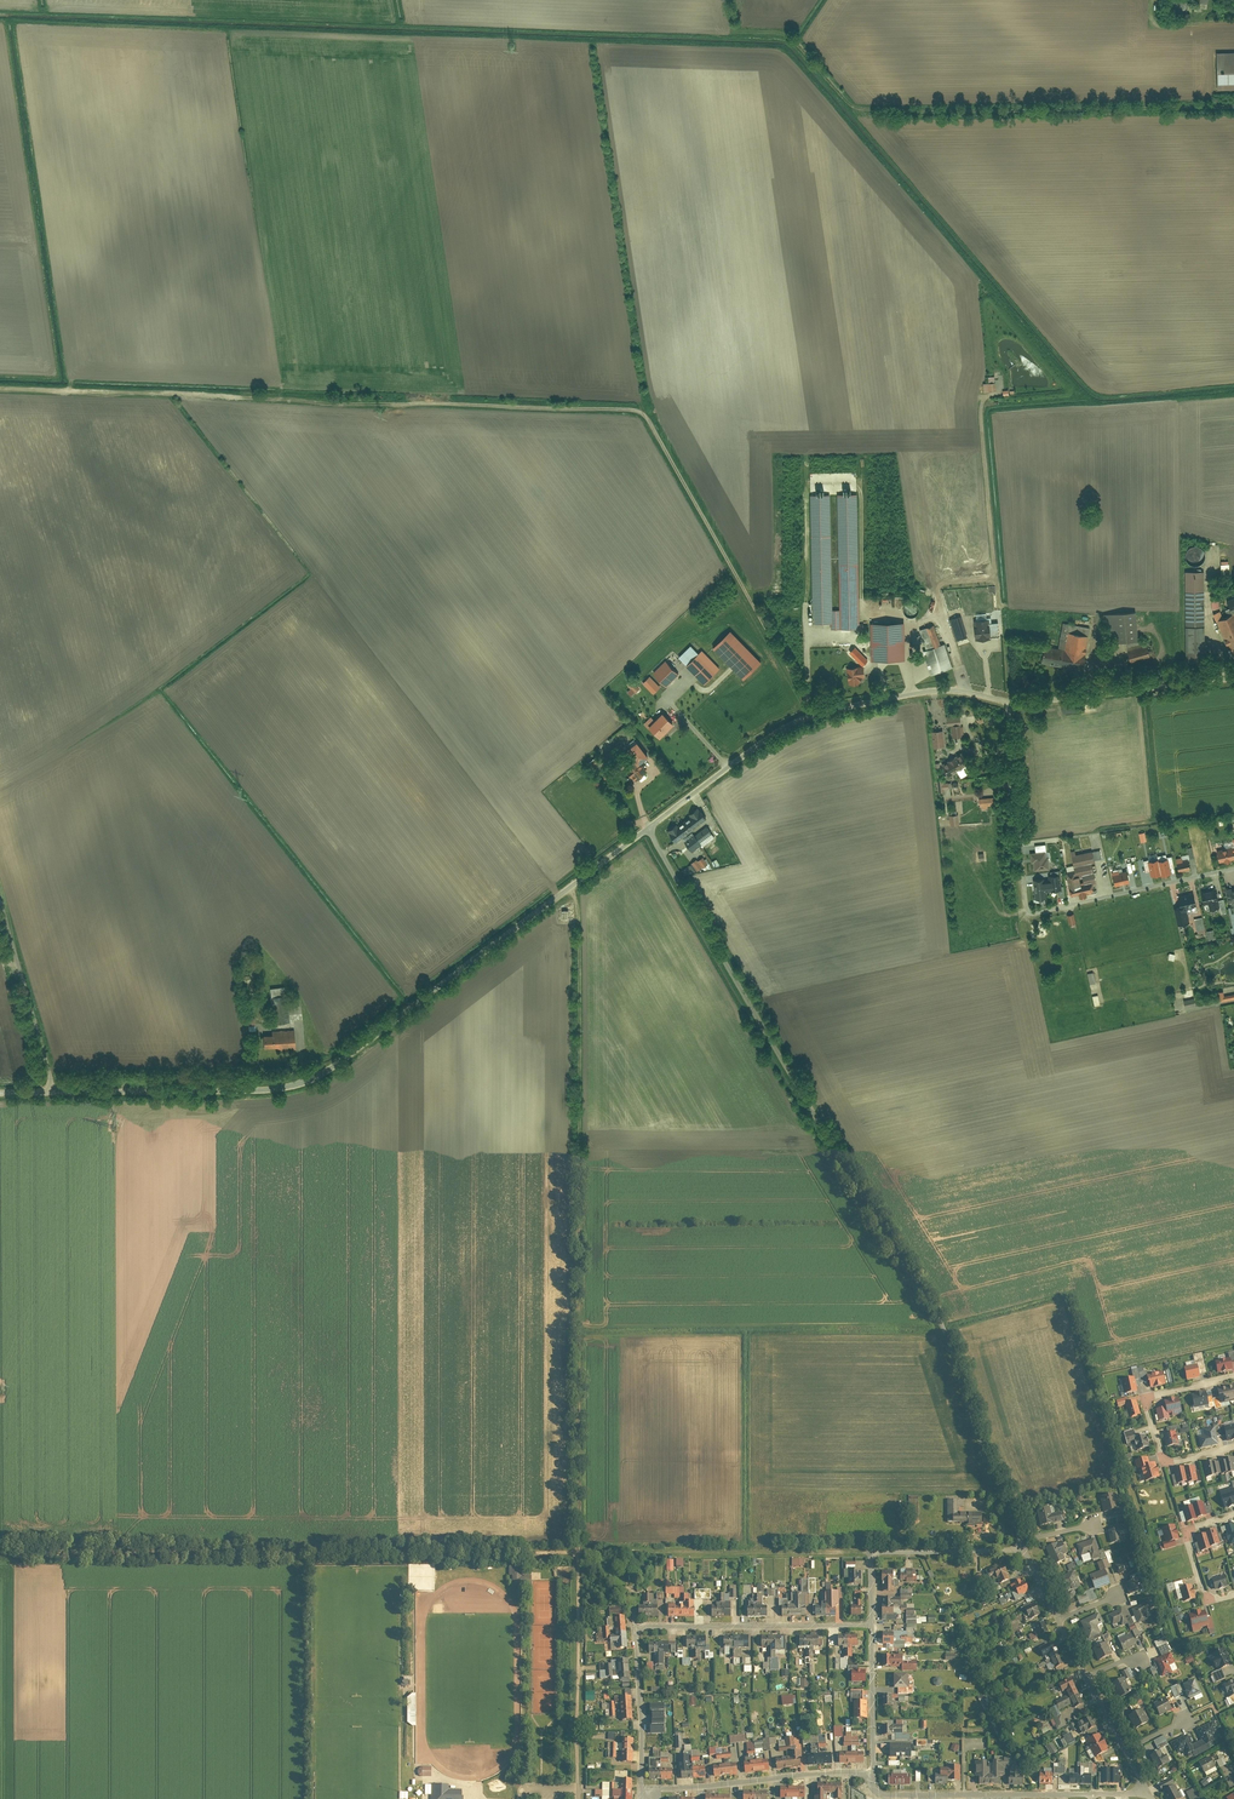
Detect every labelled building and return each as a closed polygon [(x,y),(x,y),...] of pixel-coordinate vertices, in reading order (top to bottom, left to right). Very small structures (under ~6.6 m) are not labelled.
[(1212,52),(1214,89),(1233,89),(1233,52),(1212,52)] [(996,391),(995,376),(988,377),(988,383),(982,383),(983,392),(996,391)] [(829,494),(810,494),(813,622),(830,622),(830,629),(859,628),(856,493),(837,494),(839,609),(832,609),(829,494)] [(1189,562),(1196,562),(1196,563),(1204,563),(1204,548),(1187,547),(1187,558),(1189,558),(1189,562)] [(1229,576),(1229,561),(1220,561),(1220,576),(1229,576)] [(1200,591),(1181,592),(1182,667),(1202,667),(1200,591)] [(1230,613),(1233,611),(1233,595),(1223,600),(1230,613)] [(1211,608),(1219,607),(1218,599),(1210,599),(1211,608)] [(1099,641),(1135,639),(1133,611),(1097,614),(1099,641)] [(1230,613),(1212,622),(1230,660),(1233,658),(1233,622),(1230,613)] [(966,635),(960,615),(946,620),(953,639),(966,635)] [(1053,647),(1039,645),(1036,664),(1080,671),(1087,626),(1057,622),(1053,647)] [(996,623),(975,625),(977,644),(997,642),(996,623)] [(865,662),(901,658),(898,625),(873,627),(874,642),(863,643),(865,662)] [(728,629),(709,648),(741,679),(759,660),(728,629)] [(1146,641),(1124,648),(1129,663),(1150,656),(1146,641)] [(675,657),(700,683),(716,668),(690,642),(675,657)] [(928,674),(949,667),(940,643),(919,651),(928,674)] [(653,695),(676,673),(664,660),(640,681),(653,695)] [(860,664),(842,667),(845,684),(863,682),(860,664)] [(632,680),(626,684),(630,688),(626,691),(630,696),(636,691),(638,693),(641,690),(632,680)] [(672,723),(660,712),(647,725),(659,737),(672,723)] [(952,737),(963,736),(962,726),(960,726),(959,715),(945,717),(946,725),(950,725),(952,737)] [(942,730),(931,730),(932,747),(943,746),(942,730)] [(625,766),(635,779),(646,771),(640,762),(648,756),(636,740),(622,750),(631,762),(625,766)] [(962,753),(942,765),(949,776),(969,765),(962,753)] [(943,780),(936,780),(937,792),(944,791),(944,789),(948,788),(948,782),(943,782),(943,780)] [(988,807),(988,806),(995,805),(994,797),(978,798),(979,808),(988,807)] [(696,807),(664,831),(673,842),(677,839),(689,855),(712,838),(701,824),(706,821),(696,807)] [(949,811),(949,825),(958,824),(957,810),(949,811)] [(1140,842),(1147,841),(1145,831),(1138,833),(1140,842)] [(1073,863),(1065,865),(1071,895),(1079,894),(1080,896),(1083,895),(1083,893),(1093,891),(1091,882),(1095,881),(1091,861),(1102,859),(1100,850),(1075,856),(1072,838),(1062,840),(1064,848),(1070,846),(1073,863)] [(1032,859),(1034,859),(1035,869),(1049,868),(1048,861),(1051,861),(1050,852),(1047,852),(1046,844),(1035,845),(1036,853),(1031,853),(1032,859)] [(1217,851),(1220,861),(1233,858),(1232,852),(1233,851),(1233,850),(1233,847),(1217,851)] [(1184,855),(1177,857),(1181,871),(1191,868),(1188,858),(1185,859),(1184,855)] [(702,856),(688,865),(693,872),(707,864),(702,856)] [(717,859),(711,861),(714,867),(719,864),(717,859)] [(1165,861),(1158,862),(1161,878),(1168,876),(1165,861)] [(1158,862),(1149,864),(1152,880),(1161,878),(1158,862)] [(1129,869),(1114,872),(1117,885),(1132,882),(1129,871),(1129,869)] [(1047,877),(1034,879),(1037,898),(1047,897),(1046,890),(1052,890),(1053,891),(1063,890),(1061,874),(1050,875),(1050,880),(1047,880),(1047,877)] [(1223,888),(1224,902),(1232,901),(1233,912),(1233,882),(1229,888),(1223,888)] [(1213,888),(1198,891),(1201,904),(1207,902),(1208,909),(1217,906),(1213,888)] [(1193,894),(1178,897),(1180,907),(1175,909),(1178,925),(1189,922),(1187,913),(1197,911),(1193,894)] [(560,918),(569,918),(569,910),(560,910),(560,918)] [(1074,912),(1068,914),(1070,924),(1076,923),(1074,912)] [(1202,918),(1194,920),(1197,930),(1204,929),(1202,918)] [(1206,931),(1207,940),(1215,939),(1214,930),(1206,931)] [(1092,972),(1087,973),(1090,984),(1095,982),(1092,972)] [(284,986),(268,988),(272,1023),(288,1021),(284,986)] [(1218,991),(1220,1001),(1233,998),(1233,995),(1224,997),(1223,990),(1218,991)] [(1193,997),(1182,1000),(1184,1007),(1195,1004),(1193,997)] [(264,1048),(275,1047),(275,1051),(296,1050),(294,1029),(271,1031),(271,1035),(263,1036),(264,1048)] [(1227,1359),(1213,1362),(1214,1372),(1229,1370),(1227,1359)] [(1195,1364),(1180,1368),(1183,1381),(1198,1377),(1195,1364)] [(1160,1372),(1144,1375),(1147,1388),(1163,1385),(1160,1372)] [(1137,1391),(1133,1376),(1120,1380),(1123,1395),(1137,1391)] [(1232,1385),(1224,1387),(1227,1401),(1233,1399),(1233,1393),(1232,1385)] [(1227,1401),(1224,1387),(1215,1389),(1218,1403),(1227,1401)] [(1204,1391),(1188,1395),(1191,1408),(1207,1405),(1204,1391)] [(1176,1397),(1161,1401),(1164,1415),(1179,1411),(1176,1397)] [(1126,1419),(1138,1415),(1133,1400),(1121,1404),(1126,1419)] [(1187,1425),(1182,1426),(1183,1429),(1179,1430),(1180,1434),(1189,1432),(1187,1425)] [(1231,1425),(1221,1427),(1224,1442),(1233,1440),(1231,1425)] [(1216,1445),(1213,1427),(1200,1429),(1201,1435),(1195,1436),(1197,1449),(1216,1445)] [(1177,1444),(1174,1431),(1160,1434),(1164,1447),(1177,1444)] [(1136,1451),(1147,1448),(1143,1433),(1131,1437),(1136,1451)] [(1228,1471),(1224,1457),(1212,1460),(1215,1474),(1228,1471)] [(1215,1474),(1212,1460),(1199,1464),(1202,1477),(1215,1474)] [(1156,1477),(1152,1462),(1137,1466),(1141,1482),(1156,1477)] [(1195,1481),(1191,1466),(1183,1468),(1183,1466),(1170,1469),(1174,1484),(1187,1481),(1187,1483),(1195,1481)] [(1219,1494),(1215,1495),(1219,1508),(1233,1504),(1229,1487),(1218,1490),(1219,1494)] [(1114,1494),(1098,1497),(1101,1512),(1117,1509),(1114,1494)] [(918,1515),(918,1495),(908,1496),(909,1515),(918,1515)] [(1183,1507),(1179,1508),(1183,1522),(1204,1516),(1198,1496),(1181,1501),(1183,1507)] [(979,1526),(979,1513),(959,1513),(959,1500),(944,1500),(944,1526),(979,1526)] [(1038,1526),(1061,1520),(1057,1505),(1034,1510),(1038,1526)] [(1218,1527),(1222,1545),(1233,1542),(1233,1523),(1218,1527)] [(1176,1539),(1171,1524),(1159,1528),(1164,1543),(1176,1539)] [(1119,1528),(1104,1531),(1107,1543),(1121,1541),(1119,1528)] [(1219,1545),(1213,1529),(1202,1532),(1208,1548),(1219,1545)] [(1208,1548),(1202,1532),(1192,1536),(1197,1552),(1208,1548)] [(1076,1557),(1085,1555),(1087,1560),(1097,1557),(1091,1538),(1072,1545),(1076,1557)] [(1063,1556),(1056,1541),(1043,1547),(1049,1561),(1063,1556)] [(1111,1562),(1116,1574),(1131,1568),(1126,1556),(1111,1562)] [(1006,1576),(999,1563),(990,1567),(997,1580),(1006,1576)] [(997,1580),(990,1567),(982,1571),(988,1584),(997,1580)] [(858,1569),(844,1569),(844,1585),(859,1585),(858,1569)] [(915,1577),(915,1569),(904,1569),(904,1575),(899,1575),(899,1581),(905,1580),(906,1582),(912,1582),(912,1581),(921,1580),(921,1576),(915,1577)] [(1108,1584),(1103,1569),(1086,1575),(1092,1590),(1108,1584)] [(896,1571),(878,1571),(878,1581),(895,1581),(896,1571)] [(1073,1591),(1080,1588),(1073,1573),(1061,1579),(1067,1593),(1066,1594),(1068,1597),(1070,1598),(1074,1597),(1075,1594),(1073,1591)] [(1226,1584),(1223,1574),(1208,1579),(1211,1589),(1226,1584)] [(1137,1578),(1122,1584),(1126,1595),(1141,1589),(1137,1578)] [(1019,1579),(1009,1584),(1012,1591),(1022,1586),(1019,1579)] [(895,1581),(878,1581),(878,1591),(895,1591),(895,1581)] [(1177,1587),(1181,1602),(1195,1599),(1191,1584),(1177,1587)] [(742,1586),(742,1594),(751,1594),(751,1586),(742,1586)] [(1022,1586),(1012,1591),(1015,1597),(1025,1593),(1022,1586)] [(1092,1589),(1076,1597),(1080,1606),(1097,1599),(1092,1589)] [(694,1599),(710,1599),(710,1590),(694,1590),(694,1599)] [(824,1605),(824,1616),(837,1615),(836,1591),(823,1592),(824,1605)] [(1008,1591),(998,1595),(1000,1599),(998,1600),(1001,1605),(1008,1602),(1007,1599),(1011,1597),(1008,1591)] [(793,1604),(789,1605),(790,1616),(803,1616),(802,1593),(792,1593),(793,1604)] [(898,1598),(879,1598),(879,1609),(893,1609),(898,1609),(898,1598)] [(644,1604),(634,1604),(635,1617),(655,1617),(655,1600),(644,1600),(644,1604)] [(684,1603),(679,1603),(679,1616),(691,1616),(691,1600),(684,1600),(684,1603)] [(852,1606),(848,1606),(848,1615),(860,1615),(860,1600),(852,1600),(852,1606)] [(1128,1606),(1134,1620),(1143,1616),(1140,1610),(1145,1608),(1143,1600),(1128,1606)] [(1031,1602),(1019,1607),(1022,1614),(1034,1609),(1031,1602)] [(679,1603),(665,1603),(665,1616),(679,1616),(679,1603)] [(754,1604),(743,1604),(743,1616),(754,1616),(754,1604)] [(763,1604),(754,1604),(754,1616),(764,1616),(763,1604)] [(717,1606),(708,1605),(708,1617),(717,1617),(717,1606)] [(789,1605),(778,1605),(779,1617),(790,1616),(789,1605)] [(824,1616),(824,1605),(813,1605),(813,1616),(824,1616)] [(728,1606),(717,1606),(717,1617),(728,1617),(728,1606)] [(1118,1626),(1128,1622),(1122,1607),(1105,1615),(1109,1626),(1116,1623),(1118,1626)] [(893,1609),(879,1609),(879,1620),(894,1619),(893,1609)] [(1034,1609),(1022,1614),(1025,1621),(1037,1616),(1034,1609)] [(1186,1618),(1189,1630),(1209,1624),(1206,1611),(1201,1613),(1200,1609),(1193,1611),(1194,1616),(1186,1618)] [(625,1648),(622,1613),(608,1615),(610,1635),(605,1635),(606,1643),(611,1642),(611,1649),(625,1648)] [(1076,1621),(1084,1640),(1097,1635),(1093,1626),(1100,1623),(1095,1613),(1076,1621)] [(1016,1622),(1021,1619),(1020,1616),(1007,1622),(1012,1633),(1020,1629),(1016,1622)] [(1044,1621),(1031,1627),(1035,1636),(1048,1630),(1044,1621)] [(1143,1633),(1142,1630),(1137,1632),(1135,1627),(1130,1629),(1134,1638),(1143,1633)] [(1113,1635),(1120,1651),(1133,1645),(1131,1640),(1128,1633),(1121,1636),(1119,1632),(1113,1635)] [(854,1634),(844,1635),(845,1646),(855,1645),(854,1634)] [(1109,1634),(1102,1636),(1104,1643),(1111,1641),(1109,1634)] [(844,1635),(834,1635),(834,1646),(845,1646),(844,1635)] [(693,1636),(683,1636),(683,1647),(693,1647),(693,1636)] [(702,1636),(693,1636),(693,1647),(702,1647),(702,1636)] [(732,1636),(721,1636),(721,1647),(733,1647),(732,1636)] [(745,1636),(732,1636),(733,1647),(745,1647),(745,1636)] [(768,1636),(758,1636),(758,1646),(769,1646),(768,1636)] [(782,1636),(768,1636),(769,1646),(769,1652),(783,1652),(782,1636)] [(807,1636),(796,1636),(796,1646),(807,1646),(807,1636)] [(816,1636),(807,1636),(807,1646),(816,1646),(816,1636)] [(1087,1645),(1093,1661),(1107,1655),(1100,1640),(1087,1645)] [(665,1641),(656,1642),(656,1653),(665,1653),(665,1641)] [(656,1642),(646,1642),(646,1653),(656,1653),(656,1642)] [(1052,1645),(1042,1650),(1047,1660),(1057,1655),(1052,1645)] [(1207,1655),(1214,1670),(1229,1663),(1222,1648),(1207,1655)] [(945,1653),(945,1660),(955,1660),(955,1652),(945,1653)] [(1172,1663),(1167,1653),(1151,1660),(1158,1677),(1169,1672),(1166,1666),(1172,1663)] [(900,1655),(878,1655),(878,1666),(900,1666),(900,1655)] [(1057,1655),(1047,1660),(1051,1669),(1062,1664),(1057,1655)] [(1187,1665),(1194,1661),(1191,1656),(1184,1660),(1187,1665)] [(626,1659),(604,1661),(605,1670),(613,1670),(614,1680),(628,1678),(626,1659)] [(1214,1684),(1226,1678),(1221,1669),(1211,1674),(1212,1677),(1210,1677),(1214,1684)] [(861,1670),(847,1670),(847,1681),(861,1681),(861,1670)] [(907,1674),(893,1674),(893,1688),(907,1688),(907,1674)] [(1054,1729),(1064,1724),(1057,1711),(1069,1705),(1070,1708),(1081,1703),(1068,1677),(1053,1684),(1058,1694),(1061,1692),(1065,1699),(1046,1709),(1054,1725),(1052,1725),(1054,1729)] [(1113,1696),(1127,1689),(1122,1677),(1107,1684),(1113,1696)] [(401,1686),(410,1686),(410,1682),(411,1682),(411,1678),(403,1678),(403,1681),(401,1681),(401,1686)] [(932,1678),(933,1686),(941,1686),(941,1678),(932,1678)] [(1225,1699),(1233,1695),(1233,1682),(1233,1679),(1219,1684),(1225,1699)] [(1201,1695),(1195,1682),(1182,1688),(1188,1701),(1201,1695)] [(1180,1697),(1179,1694),(1182,1693),(1179,1685),(1170,1688),(1174,1699),(1180,1697)] [(898,1694),(880,1694),(880,1706),(898,1706),(898,1694)] [(795,1695),(780,1696),(781,1705),(795,1705),(795,1695)] [(982,1699),(980,1700),(982,1708),(990,1706),(986,1695),(981,1696),(982,1699)] [(629,1697),(615,1697),(615,1709),(629,1708),(629,1697)] [(1170,1710),(1163,1697),(1151,1703),(1158,1716),(1170,1710)] [(1138,1698),(1124,1705),(1135,1727),(1149,1720),(1138,1698)] [(861,1700),(849,1701),(850,1720),(862,1719),(861,1700)] [(605,1717),(610,1717),(610,1703),(601,1704),(602,1710),(605,1710),(605,1717)] [(652,1715),(652,1723),(651,1723),(651,1733),(664,1733),(663,1705),(650,1705),(651,1715),(652,1715)] [(629,1708),(615,1709),(616,1721),(630,1720),(629,1708)] [(1079,1736),(1093,1728),(1086,1716),(1072,1724),(1079,1736)] [(894,1724),(879,1725),(879,1735),(903,1735),(902,1721),(894,1721),(894,1724)] [(1210,1721),(1192,1730),(1201,1748),(1213,1742),(1210,1736),(1216,1733),(1210,1721)] [(833,1727),(833,1738),(842,1737),(842,1726),(833,1727)] [(851,1737),(851,1728),(845,1728),(846,1737),(843,1737),(843,1746),(858,1746),(858,1737),(851,1737)] [(765,1741),(746,1742),(746,1753),(763,1752),(764,1752),(770,1752),(769,1745),(776,1744),(776,1738),(769,1738),(768,1730),(764,1730),(765,1741)] [(1063,1748),(1075,1743),(1071,1733),(1067,1734),(1066,1732),(1061,1734),(1063,1739),(1060,1740),(1063,1748)] [(1083,1740),(1087,1749),(1102,1742),(1098,1733),(1083,1740)] [(745,1735),(729,1736),(729,1743),(745,1743),(745,1735)] [(1145,1755),(1152,1768),(1165,1761),(1162,1756),(1164,1755),(1161,1748),(1166,1745),(1161,1735),(1150,1741),(1155,1750),(1145,1755)] [(1167,1743),(1172,1754),(1179,1751),(1182,1756),(1192,1751),(1184,1735),(1167,1743)] [(784,1740),(777,1741),(778,1752),(788,1751),(788,1747),(794,1746),(793,1737),(784,1738),(784,1740)] [(630,1739),(617,1738),(617,1750),(630,1751),(630,1739)] [(1087,1749),(1092,1758),(1107,1751),(1102,1742),(1087,1749)] [(1050,1756),(1057,1752),(1052,1743),(1045,1746),(1050,1756)] [(900,1757),(900,1745),(890,1745),(891,1757),(900,1757)] [(900,1757),(911,1757),(910,1745),(900,1745),(900,1757)] [(715,1756),(715,1760),(731,1758),(730,1752),(716,1754),(715,1747),(708,1748),(709,1756),(715,1756)] [(630,1751),(617,1750),(617,1762),(630,1762),(630,1751)] [(699,1761),(698,1750),(690,1750),(691,1762),(699,1761)] [(784,1752),(785,1758),(786,1768),(799,1767),(797,1751),(784,1752)] [(1221,1751),(1216,1753),(1218,1760),(1216,1761),(1219,1768),(1226,1765),(1221,1751)] [(850,1752),(836,1753),(837,1763),(850,1762),(850,1752)] [(860,1752),(850,1752),(850,1762),(861,1762),(860,1752)] [(828,1753),(817,1754),(818,1765),(829,1764),(828,1753)] [(687,1754),(675,1755),(677,1779),(691,1778),(690,1767),(688,1767),(687,1754)] [(817,1754),(804,1755),(805,1766),(818,1765),(817,1754)] [(970,1761),(970,1777),(974,1777),(974,1785),(998,1785),(998,1768),(1005,1768),(1005,1785),(1020,1785),(1020,1776),(1017,1776),(1017,1762),(1012,1762),(1012,1757),(990,1757),(990,1767),(986,1767),(986,1761),(970,1761)] [(1195,1762),(1202,1777),(1214,1771),(1208,1757),(1195,1762)] [(653,1758),(644,1758),(645,1780),(659,1780),(659,1769),(654,1769),(653,1758)] [(785,1758),(773,1759),(774,1770),(786,1768),(785,1758)] [(1057,1760),(1057,1764),(1053,1764),(1053,1775),(1065,1774),(1064,1759),(1057,1760)] [(765,1761),(755,1762),(756,1771),(766,1770),(765,1761)] [(755,1762),(741,1763),(742,1773),(756,1771),(755,1762)] [(733,1763),(722,1764),(723,1776),(734,1775),(733,1763)] [(722,1764),(710,1765),(711,1777),(723,1776),(722,1764)] [(944,1785),(944,1781),(957,1781),(957,1765),(945,1765),(945,1768),(937,1768),(937,1773),(931,1774),(931,1785),(944,1785)] [(702,1766),(690,1767),(691,1778),(702,1777),(702,1766)] [(1065,1774),(1065,1783),(1087,1783),(1087,1774),(1082,1774),(1081,1766),(1074,1767),(1074,1774),(1065,1774)] [(1098,1784),(1107,1784),(1107,1767),(1098,1767),(1098,1784)] [(1107,1784),(1117,1784),(1116,1767),(1107,1767),(1107,1784)] [(431,1778),(431,1768),(421,1768),(418,1770),(417,1773),(418,1777),(422,1778),(431,1778)] [(659,1769),(659,1780),(670,1779),(669,1769),(659,1769)] [(1050,1785),(1050,1772),(1036,1772),(1036,1785),(1050,1785)] [(884,1785),(896,1785),(896,1774),(884,1774),(884,1785)] [(896,1785),(908,1784),(907,1774),(896,1774),(896,1785)] [(1170,1777),(1155,1785),(1163,1798),(1180,1798),(1181,1798),(1170,1777)] [(616,1779),(616,1790),(605,1790),(605,1798),(608,1798),(629,1798),(629,1778),(616,1779)] [(811,1798),(826,1798),(826,1794),(831,1794),(831,1798),(842,1798),(841,1791),(838,1782),(815,1783),(815,1792),(810,1792),(811,1798)] [(431,1785),(431,1798),(461,1798),(461,1790),(448,1790),(448,1785),(431,1785)] [(790,1787),(777,1787),(777,1797),(789,1798),(790,1787)] [(802,1787),(790,1787),(789,1798),(801,1798),(802,1787)] [(1184,1793),(1187,1798),(1197,1798),(1192,1789),(1184,1793)]
